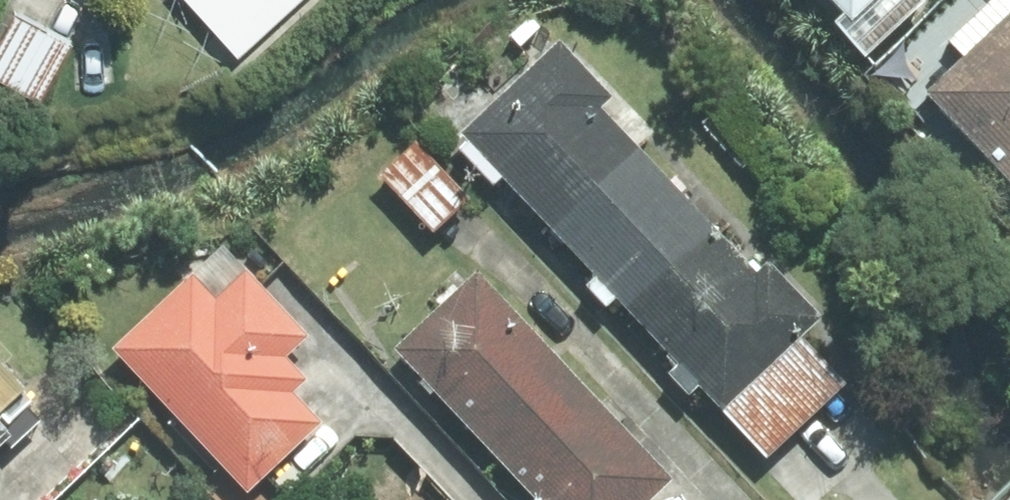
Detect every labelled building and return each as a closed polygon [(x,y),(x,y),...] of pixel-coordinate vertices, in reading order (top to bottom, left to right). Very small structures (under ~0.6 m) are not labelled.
[(238,56),(300,0),(186,0),(238,56)] [(866,55),(924,1),(923,0),(833,0),(844,12),(834,22),(866,55)] [(951,40),(967,56),(931,90),(1009,174),(1009,0),(993,0),(951,40)] [(0,43),(0,81),(38,103),(70,44),(17,16),(0,43)] [(611,95),(559,40),(461,131),(469,139),(459,148),(494,184),(503,175),(550,225),(635,145),(599,107),(611,95)] [(417,142),(382,174),(434,230),(469,198),(417,142)] [(628,308),(713,227),(681,193),(687,187),(675,175),(669,181),(635,145),(550,225),(597,274),(586,284),(607,306),(617,296),(628,308)] [(700,383),(722,408),(801,335),(820,317),(768,262),(756,273),(713,227),(628,308),(679,362),(668,372),(689,394),(700,383)] [(308,335),(223,246),(114,348),(248,490),(321,422),(292,392),(307,378),(285,356),(308,335)] [(480,273),(398,348),(500,457),(581,381),(480,273)] [(766,455),(845,382),(801,335),(722,408),(766,455)] [(5,444),(11,451),(43,422),(30,409),(36,403),(0,364),(0,449),(5,444)] [(500,457),(540,499),(648,499),(672,478),(581,381),(500,457)]
